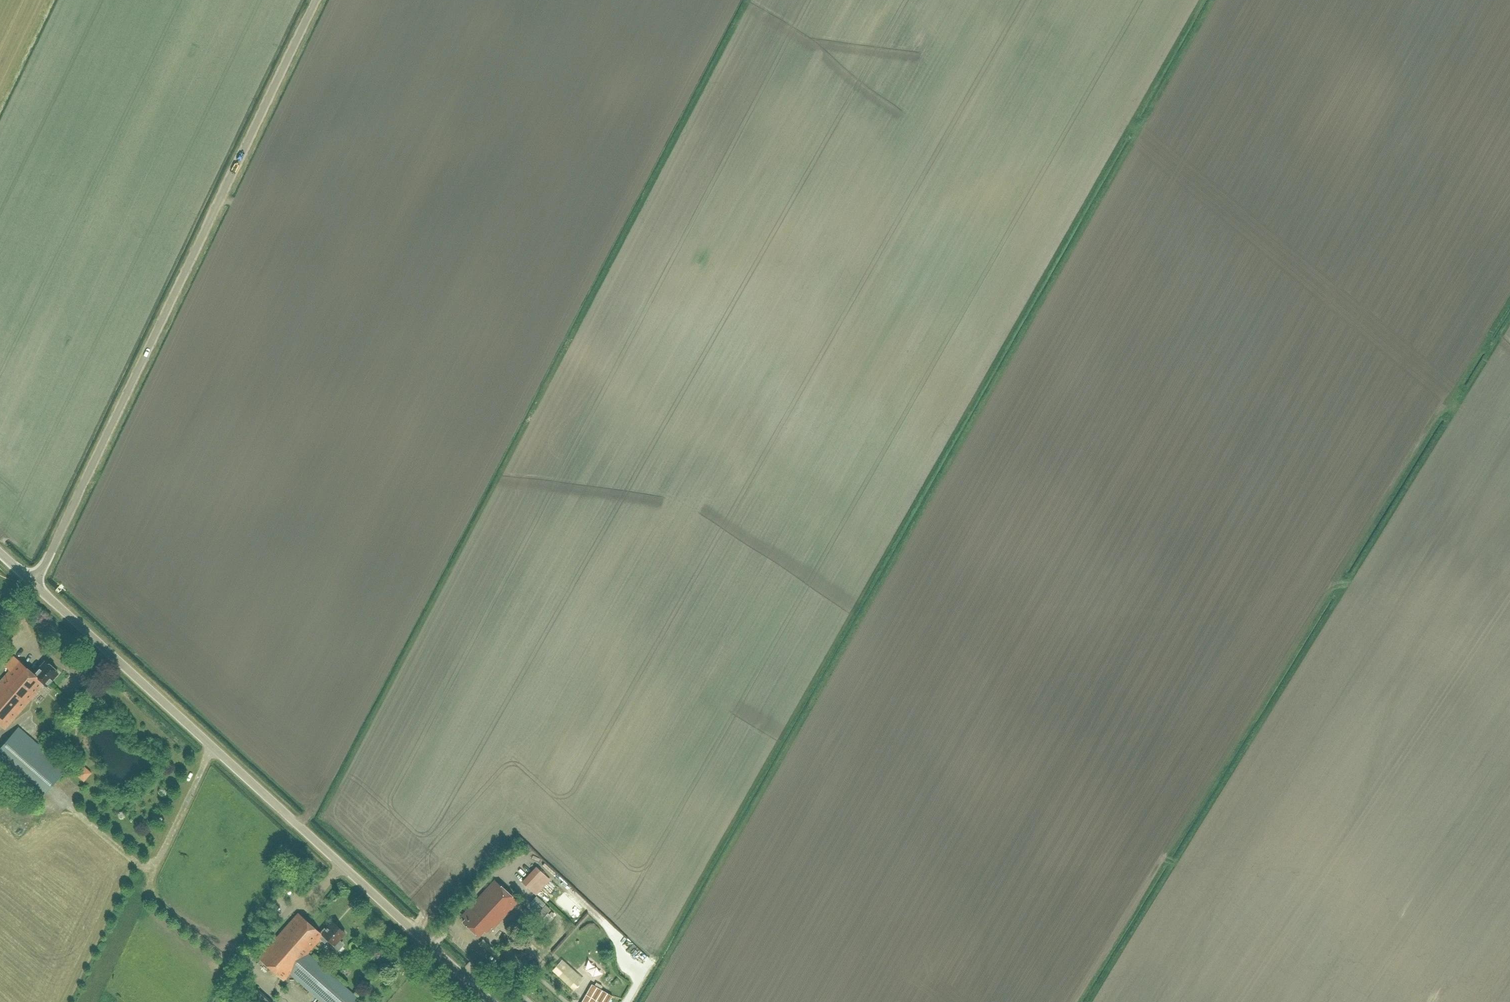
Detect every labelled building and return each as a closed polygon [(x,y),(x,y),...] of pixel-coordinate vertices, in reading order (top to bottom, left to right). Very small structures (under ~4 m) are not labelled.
[(10,670),(0,681),(0,725),(4,728),(43,683),(46,685),(57,672),(45,661),(34,674),(14,657),(5,666),(10,670)] [(37,800),(65,769),(18,727),(0,748),(0,767),(37,800)] [(85,779),(93,770),(84,762),(77,771),(85,779)] [(543,874),(536,867),(522,882),(530,889),(543,874)] [(494,880),(461,915),(466,920),(464,922),(478,936),(484,930),(486,932),(491,926),(493,928),(517,901),(494,880)] [(298,913),(282,930),(307,953),(320,939),(324,942),(327,940),(332,944),(331,946),(336,951),(342,944),(337,939),(344,932),(332,922),(326,929),(324,927),(320,932),(298,913)] [(441,933),(444,934),(445,932),(456,936),(460,926),(450,923),(449,926),(444,924),(441,933)] [(307,953),(282,930),(258,957),(283,980),(289,973),(322,1001),(352,1001),(357,997),(307,953)] [(612,995),(591,983),(581,1001),(608,1001),(612,995)]
